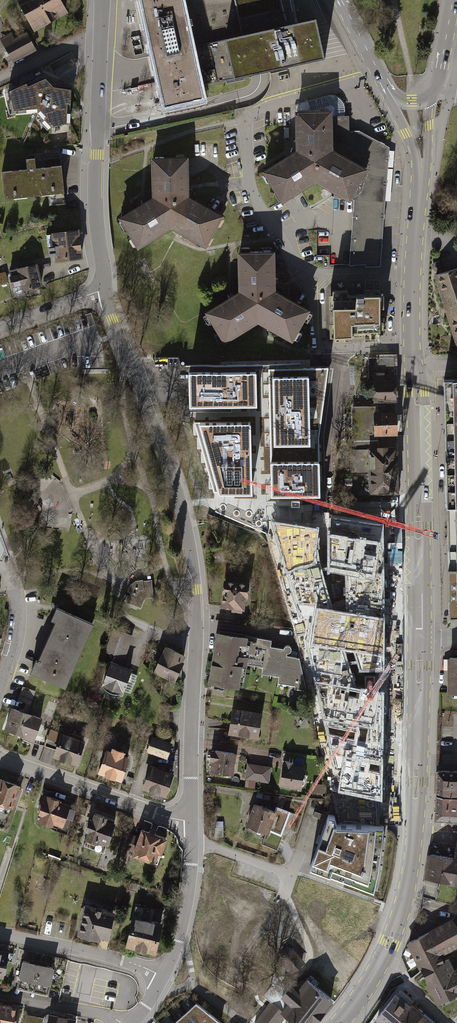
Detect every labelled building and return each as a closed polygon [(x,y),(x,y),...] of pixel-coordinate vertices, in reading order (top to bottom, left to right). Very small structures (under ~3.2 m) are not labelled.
[(34,29),(65,12),(59,0),(19,0),(34,29)] [(152,53),(191,44),(181,0),(140,0),(145,24),(152,53)] [(191,44),(200,86),(324,58),(315,18),(286,25),(281,0),(181,0),(191,44)] [(0,40),(0,42),(12,68),(38,57),(29,36),(16,42),(13,34),(0,40)] [(200,86),(191,44),(152,53),(160,91),(164,107),(204,99),(200,86)] [(44,81),(9,96),(12,123),(38,120),(54,137),(71,133),(72,94),(55,93),(44,81)] [(298,103),(298,111),(333,111),(333,150),(366,168),(387,169),(390,146),(382,142),(360,130),(349,130),(349,114),(344,114),(344,108),(343,103),(341,99),(337,96),(332,95),(327,95),(298,103)] [(313,162),(333,150),(333,111),(298,111),(294,111),(295,149),(313,162)] [(313,162),(295,149),(262,171),(281,199),(314,180),(313,162)] [(366,168),(333,150),(313,162),(314,180),(349,199),(366,168)] [(168,209),(187,197),(187,158),(149,158),(149,197),(168,209)] [(27,173),(2,175),(4,206),(64,200),(62,170),(36,172),(35,162),(26,162),(27,173)] [(354,199),(385,201),(387,169),(366,168),(349,199),(354,199)] [(138,250),(168,230),(168,209),(149,197),(117,218),(138,250)] [(221,215),(187,197),(168,209),(168,230),(203,249),(221,215)] [(354,199),(352,230),(383,232),(385,201),(354,199)] [(383,232),(352,230),(350,266),(380,266),(383,232)] [(81,234),(51,238),(55,267),(85,263),(81,234)] [(257,299),(277,290),(277,250),(239,251),(239,289),(257,299)] [(38,267),(8,275),(13,293),(21,291),(22,295),(44,289),(38,267)] [(434,275),(456,342),(456,268),(434,275)] [(257,299),(239,289),(207,311),(228,342),(258,322),(257,299)] [(257,299),(258,322),(293,341),(311,308),(277,290),(257,299)] [(379,294),(332,295),(333,336),(379,334),(379,294)] [(396,402),(394,357),(368,358),(368,380),(373,379),(374,402),(396,402)] [(271,476),(271,493),(319,492),(319,484),(318,461),(318,435),(328,366),(269,368),(271,462),(271,476)] [(255,370),(189,372),(190,405),(230,404),(256,403),(255,370)] [(444,380),(447,508),(456,508),(456,380),(444,380)] [(375,408),(352,409),(353,441),(377,441),(377,435),(396,435),(396,412),(375,412),(375,408)] [(250,420),(194,422),(214,490),(251,490),(251,476),(250,420)] [(398,447),(378,447),(377,441),(353,441),(351,450),(351,473),(367,472),(399,472),(398,447)] [(399,472),(367,472),(368,496),(400,495),(399,472)] [(447,508),(449,617),(456,617),(456,508),(447,508)] [(273,522),(268,521),(268,524),(267,533),(299,657),(306,689),(330,790),(337,822),(376,822),(376,800),(382,801),(383,793),(383,778),(383,770),(383,763),(384,691),(378,691),(375,690),(357,688),(345,652),(350,652),(354,653),(360,672),(385,672),(384,657),(384,628),(384,619),(382,528),(339,520),(338,536),(332,536),(332,574),(347,576),(348,614),(339,612),(331,610),(316,559),(316,554),(319,528),(273,522)] [(254,581),(224,579),(222,606),(232,607),(232,612),(245,613),(246,600),(252,600),(254,581)] [(131,592),(127,601),(140,607),(143,600),(146,597),(153,596),(151,580),(142,581),(142,580),(135,581),(130,585),(128,591),(131,592)] [(94,620),(56,606),(51,616),(55,619),(38,658),(34,657),(30,669),(66,684),(94,620)] [(114,660),(124,664),(135,635),(114,629),(105,653),(115,656),(114,660)] [(273,640),(215,631),(208,684),(239,687),(242,666),(263,667),(263,674),(279,676),(278,684),(296,685),(295,689),(306,689),(299,657),(288,656),(288,651),(292,651),(291,645),(286,646),(283,648),(273,646),(273,640)] [(184,655),(165,647),(154,672),(172,681),(184,655)] [(447,657),(447,691),(456,691),(456,657),(447,657)] [(114,660),(111,659),(102,685),(112,692),(124,691),(133,668),(124,664),(114,660)] [(127,690),(132,692),(138,673),(132,672),(127,690)] [(30,706),(37,690),(24,685),(18,701),(30,706)] [(43,717),(12,706),(4,727),(24,734),(22,738),(34,742),(40,724),(43,717)] [(264,712),(232,707),(227,734),(259,740),(264,712)] [(40,724),(34,742),(45,745),(51,727),(40,724)] [(62,731),(51,727),(45,745),(55,749),(62,731)] [(87,740),(62,731),(55,749),(52,757),(77,766),(87,740)] [(174,743),(152,736),(147,750),(168,758),(174,743)] [(111,749),(106,748),(98,771),(121,779),(129,755),(125,754),(126,750),(112,745),(111,749)] [(237,752),(211,749),(210,762),(213,763),(212,772),(234,775),(237,752)] [(295,761),(282,760),(280,787),(305,790),(307,765),(295,764),(295,761)] [(175,770),(149,763),(142,787),(167,795),(175,770)] [(271,767),(248,763),(245,779),(269,782),(271,767)] [(437,774),(437,798),(456,798),(456,774),(437,774)] [(0,777),(0,803),(13,807),(21,784),(0,777)] [(63,800),(46,794),(44,801),(42,800),(38,813),(40,814),(38,820),(64,829),(67,820),(73,821),(77,811),(70,809),(71,806),(62,803),(63,800)] [(437,798),(436,820),(456,821),(456,798),(437,798)] [(275,810),(254,803),(246,826),(267,833),(262,846),(279,852),(293,812),(276,806),(275,810)] [(107,815),(94,810),(92,817),(89,816),(84,830),(86,830),(84,837),(86,838),(83,846),(104,853),(115,821),(106,818),(107,815)] [(327,811),(310,866),(374,887),(379,864),(383,822),(376,822),(337,822),(333,812),(327,811)] [(169,837),(140,829),(133,855),(156,862),(159,851),(165,853),(169,837)] [(429,852),(424,881),(456,886),(456,844),(454,857),(429,852)] [(116,911),(83,904),(76,934),(109,941),(116,911)] [(163,922),(132,914),(124,945),(155,952),(163,922)] [(428,932),(426,947),(443,953),(456,946),(456,918),(456,919),(452,916),(428,932)] [(428,932),(407,942),(422,971),(439,1004),(456,994),(456,993),(446,987),(455,967),(448,958),(443,953),(426,947),(428,932)] [(0,949),(0,977),(3,978),(7,962),(15,964),(17,953),(0,949)] [(38,963),(22,959),(16,986),(32,990),(38,963)] [(55,966),(38,963),(32,990),(49,994),(55,966)] [(456,993),(456,967),(455,967),(446,987),(456,993)] [(345,985),(328,972),(317,985),(309,979),(299,991),(287,981),(271,1002),(288,1015),(297,1022),(314,1022),(345,985)] [(398,993),(377,1018),(383,1022),(394,1022),(410,1003),(398,993)] [(271,1002),(254,1022),(282,1022),(288,1015),(271,1002)] [(0,1003),(0,1022),(19,1022),(21,1007),(0,1003)] [(410,1003),(394,1022),(416,1022),(424,1014),(410,1003)] [(175,1022),(224,1022),(197,1004),(175,1022)] [(48,1012),(46,1022),(76,1022),(77,1017),(48,1012)] [(24,1022),(44,1022),(44,1016),(24,1015),(24,1022)]
